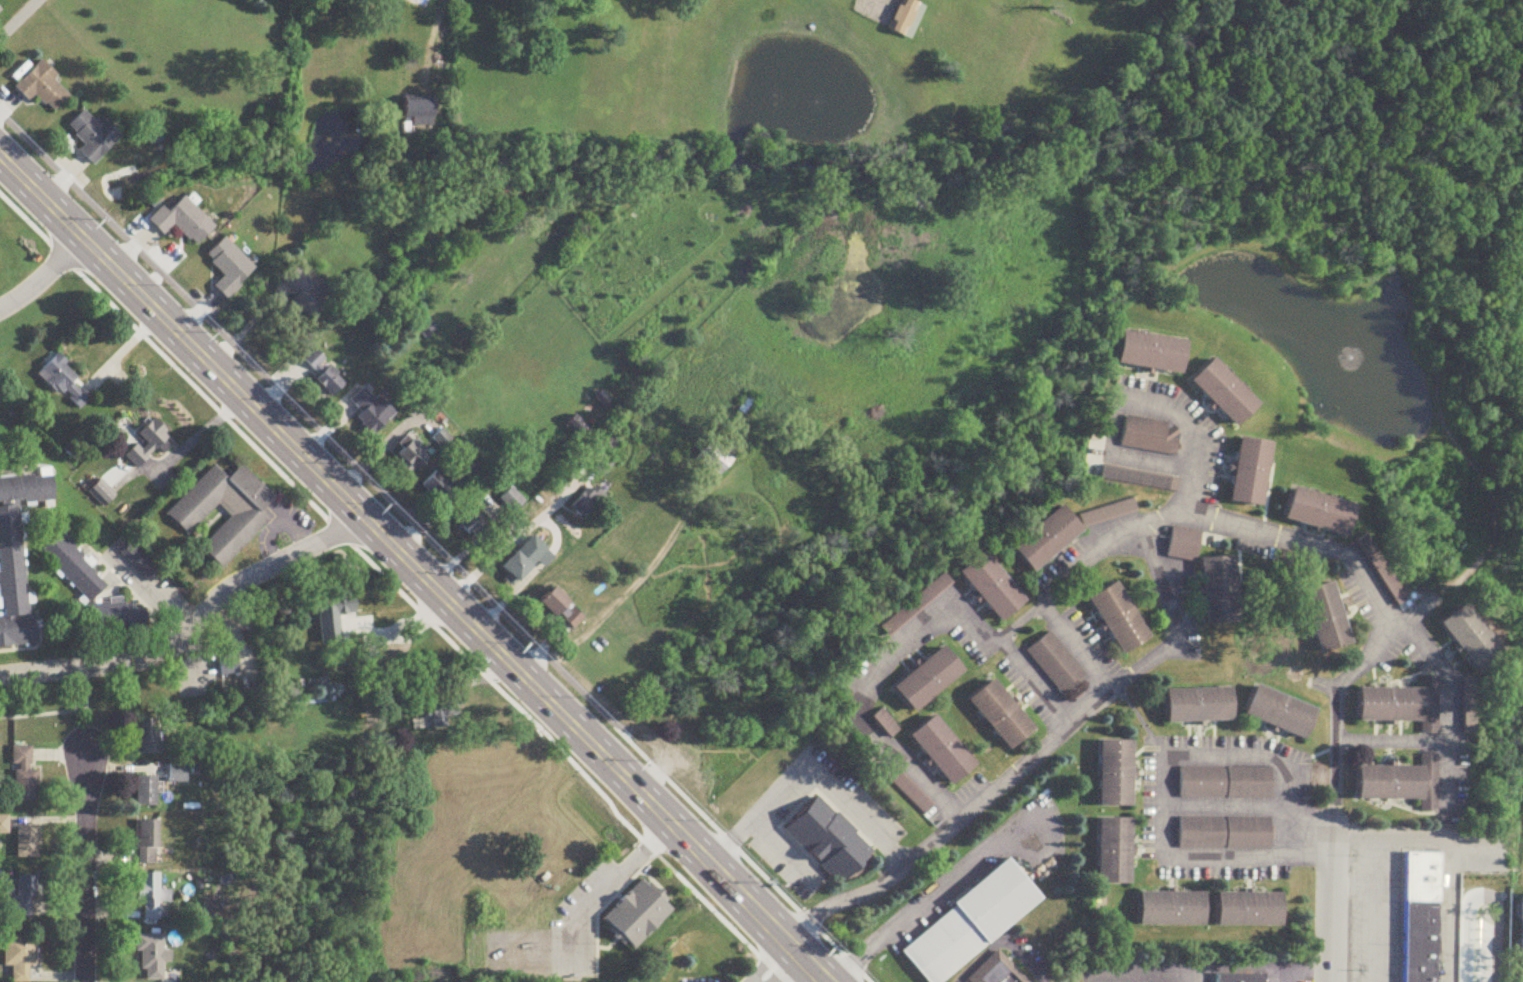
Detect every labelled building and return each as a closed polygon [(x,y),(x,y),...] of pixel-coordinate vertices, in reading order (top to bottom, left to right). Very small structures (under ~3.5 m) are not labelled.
[(926,8),(911,0),(903,0),(888,29),(910,40),(926,8)] [(29,104),(36,97),(54,114),(69,98),(53,81),(57,77),(42,62),(14,89),(29,104)] [(414,120),(414,127),(435,127),(435,103),(406,103),(406,120),(414,120)] [(105,122),(100,127),(83,111),(67,128),(86,146),(80,153),(94,167),(121,138),(105,122)] [(148,222),(162,236),(173,226),(195,248),(215,228),(184,198),(168,214),(162,208),(148,222)] [(205,258),(224,277),(213,288),(226,300),(256,271),(225,238),(205,258)] [(292,303),(309,321),(329,302),(300,272),(286,285),(298,298),(292,303)] [(436,331),(429,323),(419,333),(426,340),(436,331)] [(1179,375),(1112,362),(1118,326),(1186,339),(1179,375)] [(304,360),(315,371),(325,361),(313,350),(304,360)] [(1233,425),(1183,379),(1209,352),(1258,399),(1233,425)] [(37,376),(79,411),(90,398),(75,386),(81,378),(54,356),(37,376)] [(330,398),(345,387),(332,368),(316,379),(330,398)] [(366,386),(349,401),(360,414),(355,418),(371,437),(394,418),(366,386)] [(1124,410),(1118,442),(1174,452),(1180,420),(1124,410)] [(138,437),(143,442),(138,448),(136,445),(124,458),(138,472),(170,440),(152,422),(138,437)] [(1099,463),(1106,431),(1093,428),(1086,460),(1099,463)] [(411,476),(430,457),(409,435),(398,445),(402,450),(394,458),(411,476)] [(1222,501),(1239,435),(1275,444),(1258,510),(1222,501)] [(718,478),(741,452),(730,442),(723,449),(713,440),(697,458),(718,478)] [(1097,476),(1099,463),(1176,477),(1174,489),(1097,476)] [(165,515),(186,537),(217,506),(230,519),(199,549),(220,571),(269,523),(261,514),(275,500),(242,466),(227,481),(214,467),(165,515)] [(16,500),(0,502),(0,477),(44,471),(47,497),(16,500)] [(422,486),(438,501),(451,488),(435,473),(422,486)] [(102,509),(114,497),(100,482),(88,493),(102,509)] [(1341,540),(1276,519),(1287,484),(1352,505),(1341,540)] [(573,507),(588,519),(605,498),(590,486),(573,507)] [(500,501),(514,513),(524,502),(510,489),(500,501)] [(1135,490),(1141,508),(1084,527),(1078,510),(1135,490)] [(1007,543),(1057,497),(1082,524),(1032,570),(1007,543)] [(4,616),(0,584),(0,502),(16,500),(31,613),(4,616)] [(473,538),(487,524),(468,504),(453,518),(473,538)] [(1171,522),(1197,528),(1193,548),(1190,558),(1164,552),(1171,522)] [(57,530),(89,563),(107,582),(88,601),(38,548),(57,530)] [(122,532),(157,566),(146,577),(108,541),(122,532)] [(1354,540),(1368,533),(1404,596),(1390,604),(1354,540)] [(513,589),(538,564),(544,570),(555,558),(533,536),(501,569),(509,576),(504,581),(513,589)] [(1199,622),(1193,548),(1229,545),(1235,619),(1199,622)] [(999,626),(954,575),(982,551),(1027,602),(999,626)] [(903,624),(890,611),(932,569),(945,583),(903,624)] [(1120,654),(1081,598),(1111,577),(1150,633),(1120,654)] [(1315,658),(1291,594),(1325,581),(1349,645),(1315,658)] [(541,603),(571,633),(585,619),(555,589),(541,603)] [(73,602),(88,601),(133,597),(136,635),(75,639),(73,602)] [(317,605),(322,645),(342,643),(339,617),(356,615),(354,601),(317,605)] [(1439,622),(1460,606),(1487,644),(1465,660),(1439,622)] [(35,639),(0,643),(0,617),(4,616),(31,613),(35,639)] [(1065,699),(1019,645),(1048,622),(1093,675),(1065,699)] [(888,684),(940,639),(964,666),(913,711),(888,684)] [(1417,673),(1436,672),(1437,732),(1418,732),(1417,673)] [(1006,750),(962,697),(990,674),(1034,726),(1006,750)] [(1297,745),(1269,731),(1235,715),(1251,682),(1313,711),(1297,745)] [(1160,685),(1228,683),(1230,719),(1161,722),(1160,685)] [(1349,684),(1417,684),(1417,720),(1349,721),(1349,684)] [(426,698),(426,718),(432,718),(432,728),(446,728),(446,717),(458,717),(458,698),(426,698)] [(881,704),(899,724),(888,735),(869,715),(881,704)] [(952,783),(902,736),(927,709),(977,756),(952,783)] [(163,721),(138,721),(138,755),(163,755),(163,721)] [(1096,808),(1096,740),(1133,740),(1132,809),(1096,808)] [(31,748),(14,748),(14,803),(37,803),(38,772),(31,771),(31,748)] [(1418,749),(1436,748),(1438,808),(1419,808),(1418,749)] [(877,771),(890,758),(933,799),(920,813),(877,771)] [(1349,761),(1418,761),(1418,797),(1350,798),(1349,761)] [(1175,763),(1175,795),(1269,796),(1269,763),(1175,763)] [(187,783),(187,766),(170,766),(170,783),(187,783)] [(157,807),(157,777),(136,777),(136,807),(157,807)] [(784,829),(816,796),(864,843),(873,852),(841,885),(829,873),(784,829)] [(1174,813),(1174,846),(1268,846),(1268,814),(1174,813)] [(1094,884),(1094,816),(1131,816),(1131,885),(1094,884)] [(0,818),(0,836),(9,836),(9,818),(0,818)] [(136,822),(136,866),(158,866),(158,822),(136,822)] [(39,859),(39,828),(17,828),(17,859),(39,859)] [(1440,852),(1439,981),(1400,981),(1401,852),(1440,852)] [(1042,900),(944,981),(926,981),(901,951),(903,949),(955,906),(953,904),(1008,859),(1027,881),(1042,900)] [(640,871),(672,903),(630,946),(598,914),(632,880),(640,871)] [(138,902),(143,902),(143,921),(165,921),(165,908),(160,908),(160,874),(138,874),(138,902)] [(12,918),(31,918),(31,900),(37,900),(37,878),(18,878),(18,899),(11,899),(12,918)] [(1508,888),(1522,888),(1522,981),(1507,981),(1508,888)] [(1135,890),(1203,889),(1204,926),(1135,926),(1135,890)] [(1213,890),(1281,889),(1282,925),(1214,926),(1213,890)] [(141,953),(141,972),(146,972),(146,981),(163,981),(163,937),(136,937),(136,953),(141,953)] [(13,968),(13,981),(29,981),(29,968),(36,968),(36,939),(4,939),(4,968),(13,968)] [(968,981),(1027,981),(997,951),(967,981),(968,981)] [(1265,975),(1265,981),(1216,981),(1216,974),(1265,975)]
